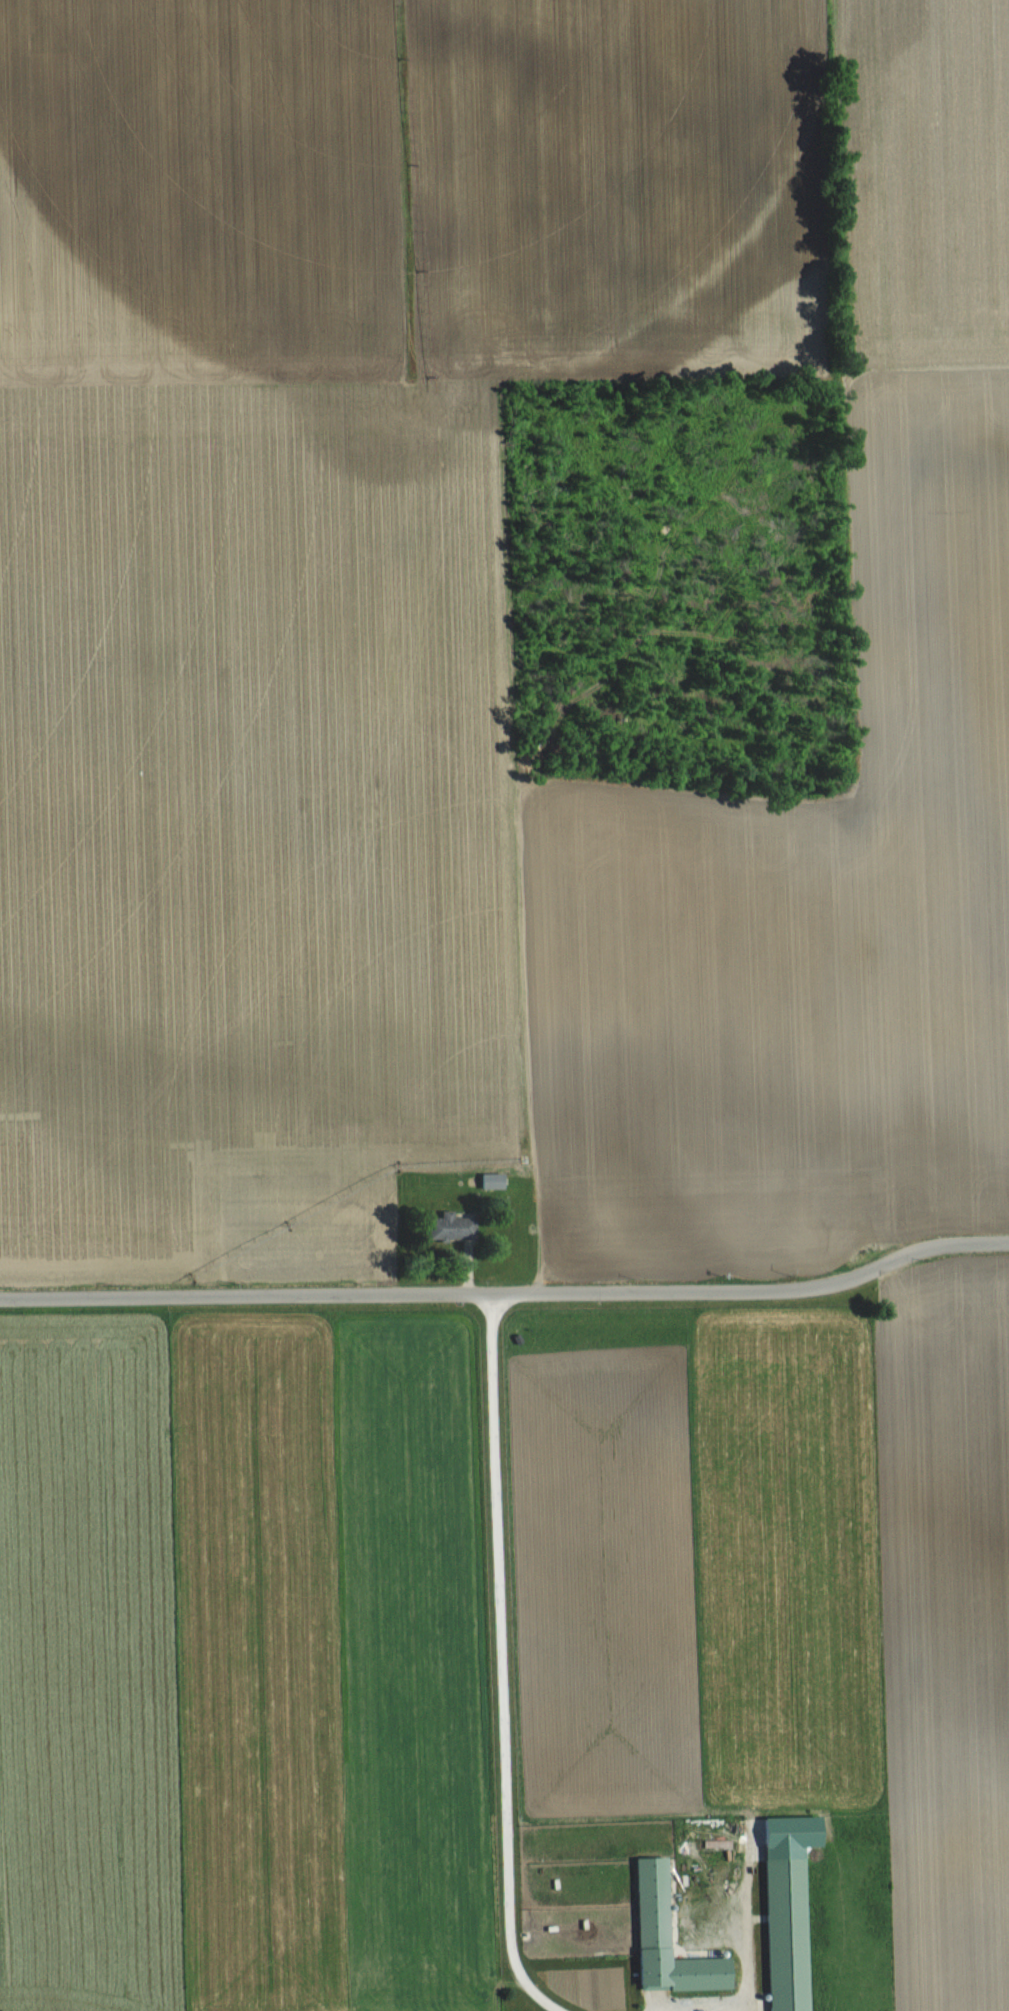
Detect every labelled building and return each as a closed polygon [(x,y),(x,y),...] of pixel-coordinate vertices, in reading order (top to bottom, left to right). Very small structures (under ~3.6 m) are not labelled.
[(478,1174),(478,1189),(504,1189),(504,1174),(478,1174)] [(425,1239),(472,1239),(472,1216),(425,1216),(425,1239)] [(663,1858),(631,1858),(633,1990),(727,1989),(727,1958),(664,1959),(663,1858)] [(801,1858),(761,1859),(764,2010),(804,2010),(801,1858)]
